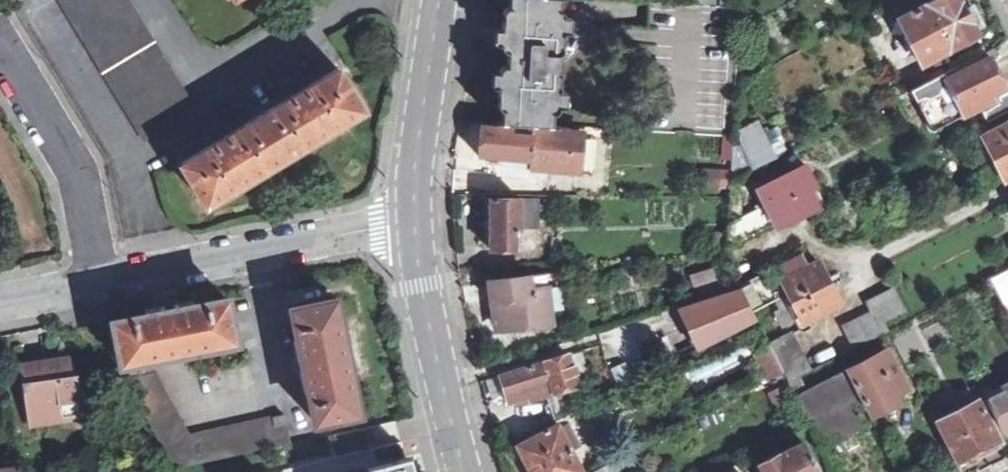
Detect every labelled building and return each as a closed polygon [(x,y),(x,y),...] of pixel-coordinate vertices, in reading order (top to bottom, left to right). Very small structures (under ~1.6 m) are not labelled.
[(128,0),(61,0),(145,139),(168,121),(167,119),(191,104),(128,0)] [(559,0),(503,0),(500,51),(496,121),(534,123),(553,124),(559,0)] [(930,2),(954,46),(964,41),(970,38),(978,34),(976,30),(984,26),(977,11),(973,4),(971,5),(969,0),(933,0),(930,2)] [(954,46),(930,2),(899,18),(923,62),(954,46)] [(1007,111),(1007,93),(1003,82),(990,58),(996,55),(995,52),(993,48),(911,91),(932,131),(979,107),(988,121),(1007,111)] [(180,163),(203,199),(204,199),(220,189),(223,194),(269,167),(266,161),(297,143),(300,147),(320,135),(345,120),(342,115),(358,106),(360,105),(338,68),(304,88),(300,83),(294,87),(289,90),(292,95),(226,136),(223,130),(217,133),(211,137),(215,142),(180,163)] [(758,120),(734,132),(754,170),(778,158),(758,120)] [(982,135),(1004,180),(1007,178),(1007,122),(982,135)] [(575,170),(580,126),(553,124),(534,123),(533,135),(511,134),(511,128),(482,126),(479,157),(478,161),(529,166),(530,159),(555,162),(554,168),(575,170)] [(530,159),(529,166),(554,168),(555,162),(530,159)] [(764,202),(775,225),(816,205),(815,202),(821,199),(811,184),(814,182),(804,163),(756,187),(764,202)] [(701,168),(700,190),(721,191),(722,169),(701,168)] [(540,228),(539,198),(490,197),(490,233),(489,248),(515,249),(515,236),(521,236),(521,228),(540,228)] [(741,215),(728,221),(726,249),(775,225),(764,202),(741,215)] [(802,253),(740,285),(740,286),(753,313),(774,303),(771,296),(786,288),(802,319),(838,300),(831,285),(840,279),(837,274),(827,279),(819,263),(809,267),(802,253)] [(991,277),(1007,311),(1007,268),(991,277)] [(695,284),(717,280),(715,269),(693,273),(695,284)] [(552,273),(530,276),(532,289),(547,287),(549,298),(554,297),(552,273)] [(547,287),(532,289),(530,276),(489,280),(491,303),(497,302),(499,313),(501,328),(552,322),(549,298),(547,287)] [(740,286),(678,305),(689,327),(660,340),(666,352),(678,351),(681,357),(756,319),(753,313),(740,286)] [(904,309),(893,287),(867,301),(872,311),(842,327),(854,347),(883,332),(877,323),(904,309)] [(291,442),(285,413),(189,433),(149,356),(215,345),(214,340),(234,336),(227,298),(221,300),(181,308),(180,303),(163,306),(158,308),(159,312),(113,321),(124,375),(175,468),(209,460),(291,442)] [(292,308),(316,421),(353,413),(349,394),(357,392),(341,319),(334,321),(330,300),(298,307),(292,308)] [(788,380),(812,368),(792,330),(768,342),(788,380)] [(528,347),(527,334),(495,337),(497,350),(528,347)] [(588,388),(613,381),(608,366),(600,345),(577,352),(588,388)] [(886,350),(848,369),(871,413),(885,406),(896,401),(895,398),(903,394),(905,398),(910,395),(886,350)] [(508,402),(576,382),(568,354),(500,375),(502,381),(508,402)] [(613,381),(644,371),(639,358),(608,366),(613,381)] [(22,366),(31,419),(62,416),(59,401),(79,398),(76,374),(70,374),(67,360),(45,363),(22,366)] [(856,399),(840,370),(795,394),(821,444),(843,433),(860,425),(850,402),(856,399)] [(986,397),(1004,431),(1005,431),(1007,435),(1007,385),(986,397)] [(998,446),(975,399),(935,419),(957,464),(974,455),(975,457),(986,452),(998,446)] [(517,445),(531,471),(581,471),(561,430),(588,415),(583,407),(555,421),(557,424),(517,445)] [(802,441),(757,464),(762,471),(818,471),(802,441)] [(422,450),(338,471),(428,471),(422,450)] [(10,458),(0,460),(0,471),(13,471),(10,458)] [(623,471),(617,460),(595,471),(621,471),(623,471)]
